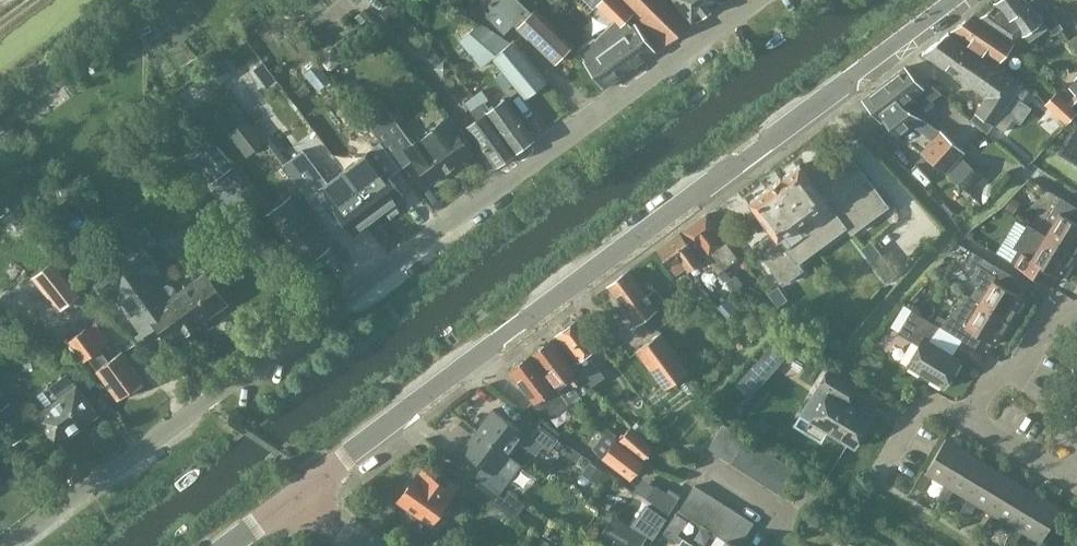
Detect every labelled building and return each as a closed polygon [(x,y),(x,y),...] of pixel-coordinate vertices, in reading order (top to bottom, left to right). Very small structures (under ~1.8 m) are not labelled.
[(527,37),(553,62),(571,45),(533,9),(530,13),(516,0),(498,0),(483,16),(502,34),(511,25),(526,39),(527,37)] [(594,5),(616,28),(633,12),(621,0),(599,0),(594,5)] [(633,12),(665,43),(689,25),(682,16),(681,16),(666,0),(621,0),(633,12)] [(682,16),(689,25),(721,1),(720,0),(670,0),(682,16)] [(988,5),(990,7),(976,16),(1011,40),(1012,40),(1022,32),(1028,41),(1045,28),(1044,27),(1033,11),(1032,13),(1022,0),(995,0),(988,5)] [(1032,13),(1033,11),(1044,27),(1046,26),(1047,26),(1052,34),(1061,28),(1056,20),(1050,12),(1044,17),(1038,8),(1049,0),(1022,0),(1032,13)] [(1011,40),(976,16),(971,13),(948,30),(994,62),(1011,40)] [(480,67),(491,58),(523,97),(546,80),(512,40),(511,42),(479,22),(457,40),(480,67)] [(582,60),(602,88),(603,88),(654,51),(633,22),(591,53),(581,41),(573,46),(583,59),(582,60)] [(1021,100),(1028,91),(1018,84),(1019,83),(945,32),(919,52),(983,97),(967,120),(982,133),(989,123),(998,130),(1007,116),(999,111),(1011,94),(1021,100)] [(318,89),(330,81),(316,62),(304,72),(318,89)] [(902,65),(881,81),(899,105),(911,96),(920,108),(940,93),(929,82),(920,89),(902,65)] [(1065,89),(1076,101),(1076,76),(1065,89)] [(936,130),(899,105),(881,81),(860,97),(878,121),(881,118),(896,136),(911,125),(929,138),(936,130)] [(481,89),(473,96),(485,112),(513,152),(532,139),(504,98),(493,106),(481,89)] [(1055,92),(1044,104),(1065,123),(1076,111),(1055,92)] [(513,152),(485,112),(473,96),(464,103),(475,119),(466,125),(495,165),(513,152)] [(362,118),(399,169),(411,160),(429,184),(471,152),(445,118),(411,143),(382,104),(362,118)] [(268,120),(257,106),(246,115),(257,128),(268,120)] [(264,142),(245,119),(227,134),(245,157),(264,142)] [(0,123),(0,144),(10,137),(0,123)] [(929,138),(918,150),(942,171),(962,148),(939,127),(936,130),(929,138)] [(1055,152),(1076,166),(1076,140),(1066,134),(1055,152)] [(210,183),(230,167),(211,143),(191,158),(210,183)] [(308,197),(319,189),(310,176),(317,171),(301,149),(282,163),(308,197)] [(885,205),(884,204),(843,149),(806,177),(796,163),(747,199),(771,231),(752,246),(780,282),(799,268),(794,261),(835,231),(836,232),(845,225),(850,232),(885,205)] [(961,157),(947,174),(968,191),(982,175),(961,157)] [(382,170),(357,189),(377,216),(403,196),(382,170)] [(352,235),(377,216),(357,189),(332,207),(352,235)] [(33,214),(15,192),(0,204),(0,215),(13,231),(33,214)] [(298,207),(292,199),(290,196),(266,215),(268,218),(274,226),(303,263),(328,245),(298,207)] [(1041,235),(1073,254),(1076,248),(1076,224),(1073,222),(1076,216),(1076,208),(1057,196),(1049,209),(1044,217),(1050,221),(1042,233),(1041,235)] [(1017,203),(1010,198),(1004,208),(1011,213),(1017,203)] [(708,231),(714,227),(703,213),(680,231),(691,244),(696,241),(705,253),(700,256),(715,273),(724,266),(726,268),(738,259),(723,240),(718,244),(708,231)] [(200,219),(178,237),(191,253),(212,236),(200,219)] [(1014,219),(994,253),(1009,262),(1015,266),(1038,280),(1048,286),(1049,286),(1055,275),(1059,278),(1073,254),(1041,235),(1042,233),(1026,223),(1024,226),(1014,219)] [(686,270),(698,261),(676,233),(653,249),(672,274),(683,266),(686,270)] [(169,343),(225,303),(203,270),(170,295),(154,273),(158,270),(133,234),(86,268),(110,302),(116,299),(141,334),(155,324),(169,343)] [(895,272),(871,241),(862,248),(885,279),(895,272)] [(1006,289),(1014,278),(990,264),(990,263),(973,252),(965,264),(974,269),(971,275),(971,278),(972,281),(974,283),(976,284),(968,297),(976,302),(976,303),(1007,321),(1021,298),(1006,289)] [(57,310),(81,291),(55,258),(31,277),(57,310)] [(673,314),(654,288),(645,294),(627,269),(605,285),(633,323),(639,319),(649,332),(673,314)] [(785,296),(778,287),(769,294),(776,303),(785,296)] [(921,289),(914,288),(909,293),(911,300),(919,302),(924,296),(921,289)] [(770,299),(763,290),(754,296),(761,306),(770,299)] [(978,336),(992,345),(1007,321),(976,303),(968,298),(969,296),(966,294),(962,300),(949,314),(947,313),(939,326),(972,346),(978,336)] [(898,331),(911,309),(903,305),(890,326),(898,331)] [(897,332),(916,344),(919,338),(927,343),(937,325),(911,309),(898,331),(897,332)] [(573,360),(567,364),(575,375),(579,372),(590,386),(605,376),(585,351),(594,344),(575,318),(554,335),(573,360)] [(121,350),(107,360),(99,349),(101,348),(86,327),(68,340),(82,361),(87,357),(96,369),(117,398),(142,380),(121,350)] [(658,331),(633,349),(662,388),(686,370),(658,331)] [(528,354),(553,383),(564,398),(575,389),(573,386),(579,381),(575,375),(567,364),(548,338),(528,354)] [(919,338),(916,344),(903,365),(940,387),(957,361),(927,343),(919,338)] [(734,384),(746,395),(787,351),(775,340),(734,384)] [(568,404),(564,398),(553,383),(528,354),(508,369),(531,400),(528,402),(534,410),(540,406),(549,417),(568,404)] [(848,404),(856,388),(827,369),(816,386),(826,393),(810,421),(854,448),(872,417),(848,404)] [(32,416),(53,445),(95,414),(74,385),(73,385),(64,373),(39,391),(44,399),(42,401),(46,406),(32,416)] [(2,405),(0,406),(0,428),(0,430),(12,445),(25,435),(2,405)] [(490,409),(475,429),(505,452),(515,439),(535,454),(542,445),(549,450),(557,439),(537,424),(528,436),(521,431),(520,432),(490,409)] [(704,447),(716,454),(732,430),(720,422),(704,447)] [(619,440),(628,447),(642,458),(652,448),(631,427),(619,440)] [(490,473),(505,452),(475,429),(459,450),(490,473)] [(732,430),(716,454),(728,462),(744,437),(732,430)] [(755,445),(744,437),(728,462),(740,469),(755,445)] [(929,475),(943,484),(946,486),(966,452),(943,438),(923,471),(920,469),(911,484),(920,490),(929,475)] [(615,439),(600,458),(628,480),(643,461),(615,439)] [(740,469),(752,477),(767,452),(755,445),(740,469)] [(752,477),(764,484),(779,460),(767,452),(752,477)] [(951,489),(966,497),(969,499),(989,466),(966,452),(946,486),(943,484),(934,498),(943,503),(951,489)] [(779,460),(764,484),(775,492),(791,467),(779,460)] [(989,466),(969,499),(966,497),(957,512),(966,517),(974,503),(989,511),(992,513),(1012,479),(989,466)] [(414,475),(396,500),(427,523),(455,485),(440,474),(435,481),(420,470),(415,476),(414,475)] [(544,500),(552,486),(523,470),(515,484),(544,500)] [(525,504),(507,492),(507,491),(503,497),(497,493),(478,478),(470,488),(490,503),(491,502),(514,518),(525,504)] [(1015,527),(1035,493),(1012,479),(992,513),(989,511),(980,526),(988,531),(997,516),(1011,525),(1015,527)] [(676,509),(688,516),(703,492),(691,484),(676,509)] [(703,492),(688,516),(700,523),(715,499),(703,492)] [(1058,507),(1035,493),(1015,527),(1011,525),(1003,539),(1011,544),(1020,530),(1038,541),(1058,507)] [(700,523),(712,531),(727,507),(715,499),(700,523)] [(727,507),(712,531),(723,538),(739,514),(727,507)] [(750,521),(739,514),(723,538),(724,539),(735,545),(750,521)] [(541,538),(535,545),(554,545),(541,538)]
